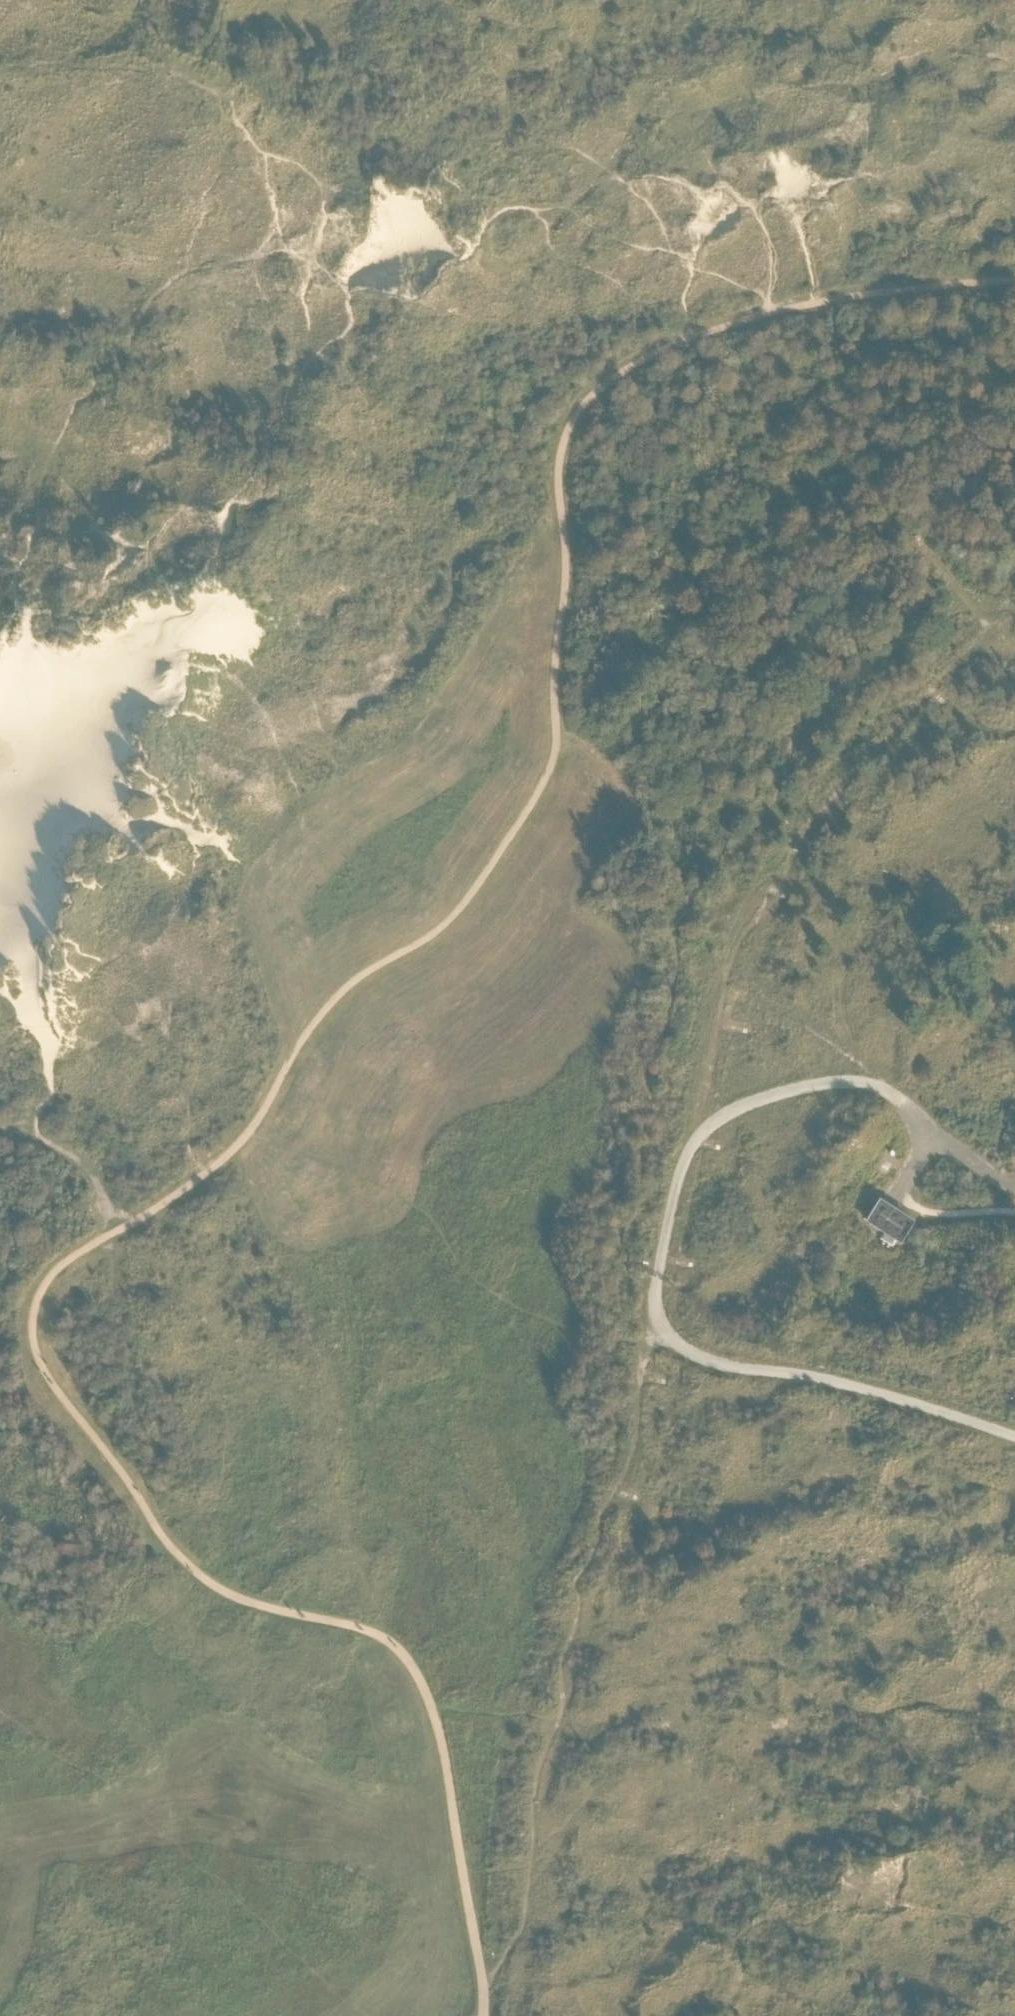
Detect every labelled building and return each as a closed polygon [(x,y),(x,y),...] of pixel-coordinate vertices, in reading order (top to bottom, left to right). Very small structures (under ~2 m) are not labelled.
[(902,1246),(914,1227),(882,1207),(870,1226),(902,1246)]
